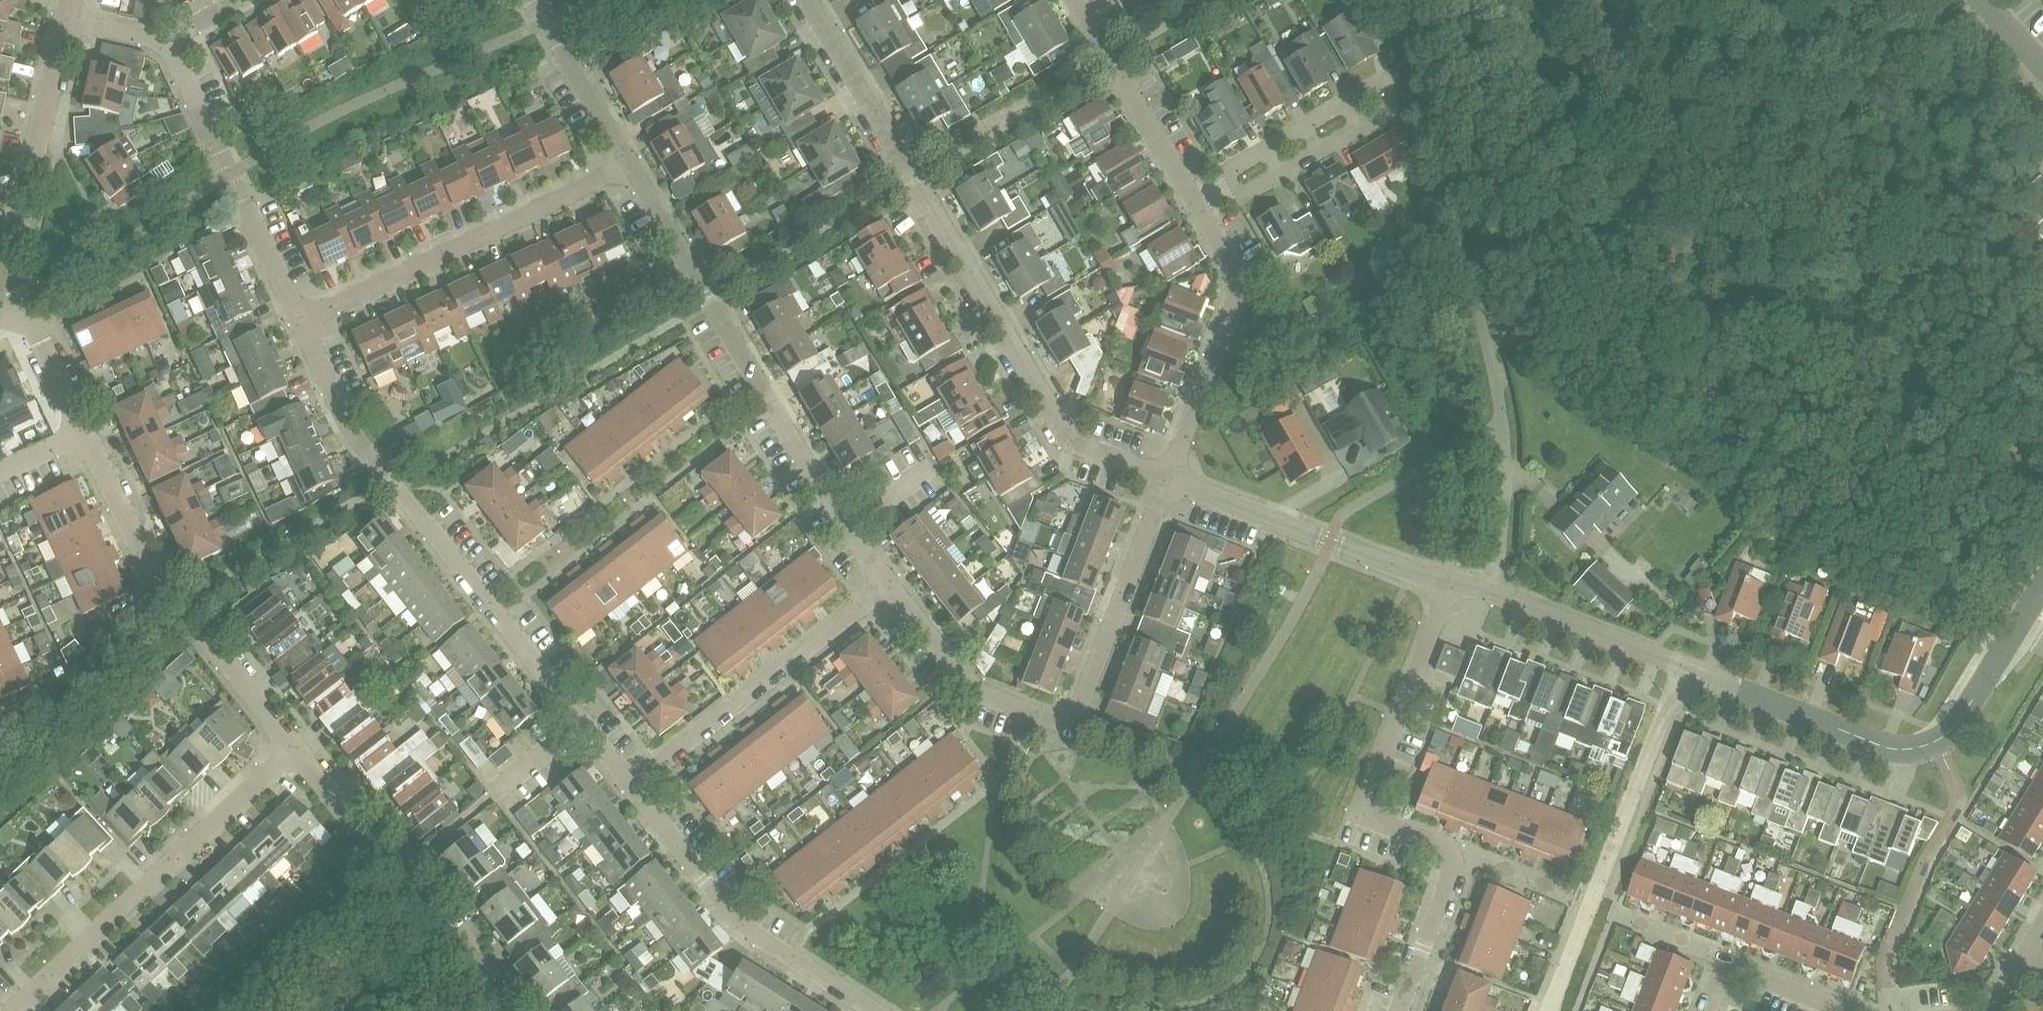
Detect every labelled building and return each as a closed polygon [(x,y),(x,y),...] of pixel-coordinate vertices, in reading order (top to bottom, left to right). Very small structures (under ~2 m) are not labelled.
[(8,23),(13,1),(27,4),(27,0),(0,0),(0,21),(8,23)] [(276,8),(298,45),(318,33),(315,28),(326,22),(312,0),(302,0),(292,6),(288,1),(276,8)] [(344,18),(364,7),(360,0),(319,0),(330,19),(334,17),(344,32),(350,28),(344,18)] [(771,19),(767,11),(771,9),(766,0),(754,0),(743,6),(739,0),(728,0),(712,10),(719,22),(724,19),(736,39),(771,19)] [(868,44),(899,26),(908,21),(909,20),(897,0),(872,0),(871,0),(878,11),(857,24),(868,44)] [(994,11),(1013,0),(988,0),(994,11)] [(1353,12),(1325,28),(1349,70),(1378,53),(1370,41),(1386,32),(1378,3),(1378,0),(1359,0),(1361,8),(1353,12)] [(1016,47),(1026,41),(1056,23),(1044,3),(1023,15),(1017,5),(997,16),(1008,34),(1016,47)] [(298,45),(276,8),(264,15),(267,21),(249,31),(265,58),(275,52),(278,57),(297,46),(298,45)] [(692,25),(694,19),(690,10),(677,16),(683,29),(692,25)] [(771,19),(736,39),(748,60),(743,63),(750,74),(774,59),(768,49),(784,40),(782,37),(787,35),(780,23),(775,26),(771,19)] [(5,36),(19,39),(22,26),(8,23),(0,21),(0,58),(5,36)] [(899,26),(868,44),(880,64),(901,51),(908,62),(927,51),(921,40),(919,40),(908,21),(899,26)] [(432,23),(424,27),(430,38),(438,34),(432,23)] [(1016,47),(1034,78),(1053,66),(1047,56),(1068,43),(1056,23),(1026,41),(1016,47)] [(240,73),(243,78),(263,66),(241,29),(229,36),(232,42),(214,52),(230,79),(240,73)] [(1327,83),(1324,77),(1336,69),(1314,31),(1291,45),(1297,56),(1285,63),(1305,96),(1327,83)] [(610,76),(621,95),(652,77),(641,58),(658,48),(651,37),(630,50),(636,61),(610,76)] [(1252,73),(1239,80),(1261,118),(1284,104),(1278,94),(1279,91),(1289,85),(1281,73),(1273,59),(1263,42),(1249,50),(1254,58),(1252,60),(1252,73)] [(1184,53),(1179,45),(1171,50),(1177,61),(1183,58),(1184,53)] [(93,64),(88,86),(125,94),(127,83),(138,86),(146,54),(120,48),(115,69),(93,64)] [(1177,62),(1170,50),(1153,61),(1160,72),(1177,62)] [(908,111),(938,93),(949,87),(930,56),(911,67),(917,78),(896,91),(908,111)] [(11,74),(14,61),(0,58),(0,71),(11,74)] [(761,82),(774,103),(809,82),(804,75),(809,73),(802,61),(797,63),(796,61),(781,70),(774,59),(750,74),(756,85),(761,82)] [(669,67),(652,77),(621,95),(633,114),(646,107),(652,117),(686,97),(669,67)] [(702,87),(712,81),(705,70),(696,76),(702,87)] [(1250,122),(1245,114),(1225,80),(1202,94),(1208,105),(1206,105),(1205,110),(1207,113),(1197,119),(1217,153),(1244,137),(1239,129),(1250,122)] [(813,89),(809,82),(774,103),(786,124),(780,127),(787,138),(812,123),(806,113),(821,104),(820,101),(824,99),(817,87),(813,89)] [(952,85),(949,87),(938,93),(908,111),(920,131),(941,118),(948,129),(970,116),(952,85)] [(1005,85),(997,89),(1001,97),(1009,92),(1005,85)] [(125,94),(88,86),(83,108),(94,110),(95,130),(121,129),(120,116),(125,94)] [(1098,94),(1090,98),(1068,111),(1082,136),(1069,144),(1076,157),(1081,154),(1083,157),(1122,134),(1102,100),(1102,101),(1098,94)] [(698,104),(692,107),(698,118),(704,114),(698,104)] [(654,144),(651,145),(662,165),(693,146),(705,139),(694,120),(698,118),(692,107),(679,115),(674,118),(671,120),(677,130),(654,144)] [(523,136),(538,167),(570,151),(555,121),(535,130),(529,117),(516,123),(523,136)] [(799,146),(811,167),(846,146),(842,139),(846,137),(839,125),(835,127),(834,125),(818,134),(812,123),(787,138),(794,149),(799,146)] [(99,181),(130,160),(138,155),(126,137),(121,140),(121,129),(95,130),(97,156),(86,163),(99,181)] [(1037,130),(1024,137),(1034,155),(1047,148),(1037,130)] [(523,136),(504,145),(497,132),(485,138),(486,141),(491,151),(506,182),(538,167),(523,136)] [(1354,156),(1361,167),(1371,184),(1411,160),(1394,132),(1354,156)] [(1031,152),(1023,138),(1016,142),(1024,156),(1031,152)] [(459,166),(474,197),(506,182),(491,151),(486,141),(467,150),(466,147),(453,153),(459,166)] [(1101,206),(1141,182),(1133,169),(1140,165),(1128,144),(1098,162),(1108,179),(1091,189),(1101,206)] [(693,146),(662,165),(674,183),(674,184),(687,176),(693,186),(704,180),(715,173),(709,163),(705,165),(693,146)] [(850,153),(846,146),(811,167),(823,188),(818,191),(825,202),(849,187),(843,177),(859,167),(857,165),(861,163),(854,151),(850,153)] [(968,212),(998,194),(992,185),(1003,178),(997,169),(1004,164),(997,153),(971,169),(977,180),(956,192),(968,212)] [(142,179),(130,160),(99,181),(111,200),(114,197),(121,207),(158,183),(151,173),(142,179)] [(459,166),(440,175),(434,162),(421,168),(427,181),(428,181),(442,212),(474,197),(459,166)] [(1338,165),(1327,171),(1325,168),(1315,174),(1317,178),(1305,184),(1319,207),(1335,197),(1341,207),(1356,197),(1351,188),(1352,187),(1338,165)] [(1059,171),(1048,178),(1051,183),(1062,177),(1059,171)] [(718,200),(692,215),(704,234),(734,216),(723,197),(733,191),(740,187),(734,176),(712,189),(718,200)] [(389,184),(390,186),(395,197),(396,196),(410,227),(442,212),(428,181),(427,181),(408,190),(402,177),(389,184)] [(2029,198),(2033,203),(2042,214),(2042,198),(2042,196),(2042,195),(2042,178),(2033,187),(2029,198)] [(1120,235),(1129,249),(1167,227),(1159,213),(1167,209),(1149,180),(1119,198),(1136,226),(1120,235)] [(390,186),(372,195),(370,192),(357,199),(358,201),(363,212),(364,211),(379,242),(410,227),(396,196),(395,197),(390,186)] [(1377,187),(1363,195),(1376,216),(1390,208),(1377,187)] [(1030,217),(1024,206),(1019,197),(1010,202),(1004,191),(998,195),(998,194),(968,212),(980,232),(1001,220),(1008,231),(1030,217)] [(1060,201),(1055,191),(1044,197),(1050,207),(1060,201)] [(363,212),(358,201),(339,210),(338,208),(325,214),(332,227),(332,226),(347,257),(379,242),(364,211),(363,212)] [(1056,220),(1068,213),(1062,203),(1050,210),(1056,220)] [(1326,242),(1314,222),(1312,217),(1295,227),(1282,205),(1257,220),(1279,257),(1286,253),(1300,257),(1326,242)] [(1328,213),(1314,222),(1326,242),(1328,246),(1342,237),(1328,213)] [(590,261),(596,272),(596,274),(609,267),(603,254),(623,245),(609,214),(576,230),(591,260),(590,261)] [(734,216),(704,234),(715,253),(728,245),(734,256),(756,243),(750,232),(746,235),(734,216)] [(849,242),(867,272),(898,254),(887,236),(893,232),(886,220),(849,242)] [(332,226),(332,227),(313,236),(306,223),(294,229),(314,272),(347,257),(332,226)] [(1008,279),(1038,261),(1032,251),(1042,245),(1030,224),(1011,235),(1017,246),(996,259),(1008,279)] [(199,269),(231,253),(222,234),(211,239),(206,230),(180,246),(183,252),(179,254),(188,274),(199,269)] [(577,281),(596,272),(590,261),(591,260),(576,230),(544,245),(565,288),(577,282),(577,281)] [(1199,264),(1179,230),(1149,248),(1160,268),(1155,271),(1163,283),(1169,282),(1199,264)] [(553,294),(565,288),(544,245),(513,260),(527,290),(528,290),(547,281),(553,294)] [(1093,253),(1100,266),(1111,259),(1104,247),(1093,253)] [(199,269),(208,287),(238,273),(229,255),(231,254),(231,253),(199,269)] [(908,272),(898,254),(867,272),(885,303),(922,281),(914,268),(908,272)] [(1067,286),(1060,275),(1055,266),(1050,269),(1043,259),(1038,262),(1038,261),(1008,279),(1020,299),(1041,286),(1047,297),(1067,286)] [(1118,271),(1111,259),(1100,266),(1108,278),(1118,271)] [(534,303),(528,290),(527,290),(513,260),(481,275),(495,305),(496,305),(515,296),(521,309),(534,303)] [(249,291),(248,291),(247,291),(238,273),(208,287),(201,291),(197,293),(206,312),(249,291)] [(481,275),(449,290),(463,320),(464,320),(483,311),(489,324),(502,318),(496,305),(495,305),(481,275)] [(772,306),(753,317),(764,336),(796,318),(803,313),(792,295),(797,292),(788,277),(763,292),(772,306)] [(179,301),(180,300),(183,299),(175,284),(160,291),(167,306),(169,306),(179,301)] [(927,289),(883,315),(891,328),(899,327),(908,341),(938,323),(928,305),(934,301),(927,289)] [(146,290),(127,299),(148,343),(167,334),(146,290)] [(470,333),(464,320),(463,320),(449,290),(417,305),(432,336),(432,335),(451,326),(457,339),(470,333)] [(1204,302),(1171,290),(1163,311),(1157,309),(1151,324),(1190,339),(1204,302)] [(253,300),(249,291),(206,312),(219,340),(249,325),(245,317),(252,313),(247,303),(253,300)] [(1036,326),(1047,345),(1077,328),(1072,318),(1082,312),(1069,291),(1050,302),(1057,313),(1036,326)] [(836,309),(845,303),(838,293),(830,298),(836,309)] [(1115,293),(1106,298),(1112,307),(1120,302),(1115,293)] [(1312,297),(1301,303),(1310,317),(1321,311),(1312,297)] [(105,302),(129,352),(148,343),(127,299),(115,305),(112,298),(105,302)] [(167,306),(171,314),(184,308),(180,300),(179,301),(169,306),(167,306)] [(101,311),(89,317),(110,361),(129,352),(105,302),(98,305),(101,311)] [(1121,303),(1111,309),(1117,318),(1123,306),(1121,303)] [(589,304),(577,309),(582,322),(594,316),(589,304)] [(417,305),(385,320),(400,351),(400,350),(419,341),(426,354),(438,348),(432,335),(432,336),(417,305)] [(858,310),(851,314),(857,324),(864,320),(858,310)] [(1114,331),(1124,335),(1131,316),(1121,312),(1114,331)] [(91,370),(110,361),(89,317),(71,326),(91,370)] [(796,318),(764,336),(775,355),(807,336),(796,318)] [(407,363),(400,350),(400,351),(385,320),(353,335),(374,379),(407,363)] [(908,341),(900,346),(909,362),(915,363),(919,360),(926,372),(963,350),(955,337),(949,341),(938,323),(908,341)] [(232,368),(243,362),(275,347),(271,338),(265,341),(260,331),(253,334),(249,325),(219,340),(232,368)] [(1083,338),(1077,328),(1047,345),(1059,366),(1074,357),(1084,373),(1076,393),(1088,398),(1104,357),(1092,336),(1087,335),(1083,338)] [(189,354),(203,347),(199,340),(196,333),(182,339),(189,354)] [(787,374),(811,360),(817,370),(827,363),(836,359),(830,349),(818,355),(807,336),(775,355),(787,374)] [(1172,386),(1186,350),(1153,337),(1139,374),(1172,386)] [(685,344),(678,349),(685,357),(694,350),(687,342),(685,344)] [(195,364),(209,358),(204,347),(190,354),(195,364)] [(275,347),(243,362),(232,368),(241,385),(252,380),(278,369),(269,351),(276,348),(275,347)] [(26,404),(19,388),(22,387),(14,372),(12,373),(4,357),(0,359),(0,444),(15,437),(11,428),(4,414),(26,404)] [(166,358),(157,362),(162,374),(171,370),(166,358)] [(930,380),(949,410),(979,392),(969,374),(975,370),(967,358),(930,380)] [(665,370),(695,408),(709,398),(678,359),(665,370)] [(842,369),(836,359),(827,363),(834,374),(842,369)] [(499,365),(489,371),(494,380),(504,374),(499,365)] [(278,369),(252,380),(241,385),(255,415),(288,399),(284,390),(287,388),(282,378),(288,375),(284,366),(278,369)] [(639,366),(634,371),(640,378),(645,374),(639,366)] [(682,419),(695,408),(665,370),(646,385),(680,429),(686,424),(682,419)] [(157,371),(149,374),(151,380),(159,377),(157,371)] [(461,371),(452,375),(457,384),(465,380),(461,371)] [(132,376),(123,380),(127,390),(136,386),(132,376)] [(799,394),(810,414),(841,395),(830,376),(799,394)] [(1306,396),(1317,389),(1310,376),(1298,383),(1306,396)] [(617,378),(605,385),(610,393),(622,387),(617,378)] [(875,389),(880,397),(891,391),(886,382),(875,389)] [(1121,421),(1145,430),(1151,416),(1159,419),(1167,397),(1135,384),(1121,421)] [(674,434),(680,429),(646,385),(630,398),(660,436),(670,428),(674,434)] [(121,386),(113,389),(117,397),(125,393),(121,386)] [(210,386),(202,390),(208,400),(215,396),(210,386)] [(603,398),(597,389),(582,401),(588,409),(603,398)] [(208,402),(203,391),(195,395),(200,406),(208,402)] [(891,391),(880,397),(885,405),(896,399),(891,391)] [(990,410),(979,392),(949,410),(936,417),(946,434),(958,427),(967,441),(1004,419),(996,406),(990,410)] [(123,428),(167,408),(179,402),(175,395),(152,406),(146,394),(114,409),(123,428)] [(1384,443),(1389,451),(1410,439),(1410,438),(1405,440),(1398,428),(1399,428),(1395,420),(1394,420),(1379,394),(1324,426),(1339,452),(1363,438),(1370,451),(1384,443)] [(841,395),(810,414),(821,432),(852,414),(841,395)] [(1284,411),(1276,397),(1265,403),(1273,417),(1284,411)] [(660,436),(630,398),(614,410),(648,454),(654,449),(650,444),(660,436)] [(271,442),(279,438),(311,422),(302,403),(292,408),(288,399),(255,415),(254,415),(267,444),(271,442)] [(576,411),(570,402),(562,408),(569,416),(576,411)] [(132,447),(164,432),(159,421),(170,415),(167,408),(123,428),(132,447)] [(413,417),(415,421),(422,434),(437,426),(428,409),(413,417)] [(550,409),(537,419),(548,433),(562,423),(550,409)] [(919,428),(932,420),(925,409),(912,417),(919,428)] [(642,459),(648,454),(614,410),(598,423),(628,461),(638,454),(642,459)] [(832,451),(863,432),(852,414),(821,432),(832,451)] [(1264,434),(1270,445),(1284,470),(1291,483),(1321,466),(1294,417),(1278,426),(1264,434)] [(280,460),(288,456),(318,442),(309,424),(311,423),(311,422),(279,438),(271,442),(280,460)] [(618,469),(628,461),(598,423),(582,436),(616,479),(622,475),(618,469)] [(971,448),(989,479),(1020,460),(1009,443),(1016,439),(1008,426),(971,448)] [(214,444),(221,441),(216,429),(209,432),(214,444)] [(132,447),(140,465),(184,445),(181,437),(169,443),(164,432),(132,447)] [(875,451),(863,432),(832,451),(843,470),(875,451)] [(616,479),(582,436),(565,449),(595,487),(606,479),(610,484),(616,479)] [(318,442),(288,456),(280,460),(288,479),(329,460),(327,460),(318,442)] [(884,460),(893,455),(887,444),(878,449),(884,460)] [(184,445),(140,465),(150,484),(182,469),(176,457),(188,452),(184,445)] [(945,447),(935,453),(940,461),(950,455),(945,447)] [(539,457),(550,472),(561,463),(550,449),(539,457)] [(700,503),(705,499),(743,469),(730,453),(702,475),(710,485),(695,496),(700,503)] [(949,457),(941,461),(945,469),(953,464),(949,457)] [(465,488),(478,505),(516,475),(530,464),(524,458),(501,476),(493,466),(465,488)] [(338,480),(329,460),(288,479),(303,510),(332,493),(328,484),(338,480)] [(1044,487),(1037,475),(1031,478),(1020,460),(989,479),(1016,525),(1025,519),(1033,499),(1031,495),(1044,487)] [(249,475),(260,469),(257,462),(246,467),(249,475)] [(1595,528),(1600,533),(1610,522),(1605,516),(1630,490),(1606,468),(1551,527),(1575,549),(1595,528)] [(264,477),(260,469),(249,475),(253,482),(264,477)] [(727,507),(755,485),(743,469),(705,499),(710,506),(720,498),(727,507)] [(516,475),(478,505),(491,521),(519,499),(511,489),(521,481),(516,475)] [(153,492),(162,511),(206,490),(202,483),(191,488),(185,476),(153,492)] [(243,479),(219,490),(225,504),(250,493),(243,479)] [(31,503),(40,521),(84,501),(75,482),(31,503)] [(725,525),(730,531),(768,501),(755,485),(727,507),(735,517),(725,525)] [(206,490),(162,511),(171,529),(203,514),(198,503),(209,497),(206,490)] [(1049,494),(1045,503),(1056,508),(1060,499),(1049,494)] [(519,499),(491,521),(503,537),(542,507),(549,501),(544,495),(526,508),(519,499)] [(1082,518),(1116,531),(1124,510),(1090,497),(1082,518)] [(40,521),(49,540),(99,516),(96,509),(89,512),(84,501),(40,521)] [(768,501),(730,531),(735,538),(745,530),(753,540),(781,518),(768,501)] [(948,508),(954,516),(964,508),(958,501),(948,508)] [(1053,517),(1056,508),(1045,503),(1041,512),(1053,517)] [(280,521),(273,507),(264,512),(271,525),(280,521)] [(542,507),(503,537),(517,554),(545,532),(537,521),(547,513),(542,507)] [(970,516),(964,508),(954,516),(961,524),(970,516)] [(890,538),(904,556),(932,533),(938,529),(925,511),(890,538)] [(637,521),(673,564),(688,552),(658,513),(648,522),(643,516),(637,521)] [(203,514),(171,529),(180,548),(223,527),(220,520),(208,525),(203,514)] [(1067,535),(1074,538),(1108,551),(1116,531),(1082,518),(1074,515),(1067,535)] [(49,540),(57,559),(102,538),(96,526),(102,523),(99,516),(49,540)] [(354,540),(368,558),(397,534),(383,516),(354,540)] [(626,539),(656,577),(673,564),(637,521),(631,526),(636,531),(626,539)] [(223,527),(180,548),(189,567),(221,552),(215,540),(227,534),(224,528),(223,527)] [(548,529),(544,533),(548,538),(553,535),(548,529)] [(938,529),(932,533),(904,556),(917,573),(946,550),(952,545),(938,529)] [(375,579),(381,574),(411,551),(397,534),(368,558),(375,567),(370,572),(375,579)] [(7,539),(15,556),(25,551),(17,535),(7,539)] [(981,550),(991,542),(985,535),(975,542),(981,550)] [(1175,536),(1167,557),(1212,574),(1215,567),(1204,562),(1209,549),(1175,536)] [(107,549),(102,538),(57,559),(66,577),(117,553),(113,546),(107,549)] [(1074,538),(1066,558),(1100,571),(1108,551),(1074,538)] [(611,541),(605,546),(640,590),(656,577),(626,539),(616,547),(611,541)] [(1217,539),(1213,551),(1222,554),(1226,543),(1217,539)] [(1034,546),(1018,540),(1011,560),(1026,566),(1034,546)] [(997,550),(991,542),(981,550),(987,558),(997,550)] [(624,603),(640,590),(605,546),(599,551),(603,557),(594,564),(624,603)] [(930,590),(959,567),(946,550),(917,573),(930,590)] [(394,591),(424,568),(411,551),(381,574),(389,584),(382,589),(388,596),(394,591)] [(66,577),(75,596),(119,575),(114,563),(120,560),(117,553),(66,577)] [(808,553),(792,565),(822,604),(838,591),(808,553)] [(715,556),(709,561),(717,571),(723,566),(715,556)] [(745,572),(755,564),(749,556),(739,564),(745,572)] [(1193,590),(1198,577),(1209,581),(1212,574),(1167,557),(1159,577),(1193,590)] [(1045,573),(1041,584),(1071,596),(1075,585),(1092,592),(1100,571),(1066,558),(1058,578),(1054,577),(1055,577),(1045,573)] [(1685,581),(1693,588),(1710,566),(1700,558),(1690,570),(1692,572),(1685,581)] [(1596,561),(1576,583),(1616,620),(1636,598),(1596,561)] [(28,562),(20,566),(24,574),(31,570),(32,570),(28,562)] [(1738,563),(1716,619),(1731,624),(1730,625),(1732,626),(1736,615),(1757,623),(1771,588),(1749,579),(1754,569),(1753,568),(1752,569),(1738,563)] [(579,567),(573,571),(608,615),(624,603),(594,564),(584,572),(579,567)] [(5,569),(8,575),(16,571),(13,565),(5,569)] [(710,565),(702,570),(708,578),(716,572),(710,565)] [(737,565),(726,573),(731,580),(742,572),(737,565)] [(812,612),(822,604),(792,565),(776,578),(810,622),(816,618),(812,612)] [(38,567),(32,570),(31,570),(34,576),(41,572),(38,567)] [(959,568),(959,567),(930,590),(944,607),(972,584),(968,587),(956,571),(959,568)] [(424,568),(394,591),(408,608),(437,585),(424,568)] [(571,582),(561,590),(591,628),(608,615),(573,571),(567,576),(571,582)] [(326,577),(332,586),(340,580),(333,572),(326,577)] [(128,594),(119,575),(75,596),(84,615),(128,594)] [(1151,597),(1185,610),(1196,614),(1199,607),(1188,603),(1193,590),(1159,577),(1151,597)] [(760,591),(790,629),(799,622),(804,627),(810,622),(776,578),(760,591)] [(340,580),(332,586),(339,594),(346,588),(340,580)] [(1271,591),(1277,593),(1282,596),(1287,586),(1277,580),(1271,591)] [(717,581),(707,589),(712,595),(722,587),(717,581)] [(16,593),(25,589),(22,583),(13,587),(16,593)] [(1806,584),(1804,589),(1790,583),(1768,639),(1783,644),(1782,645),(1784,646),(1788,635),(1809,643),(1829,593),(1806,584)] [(259,643),(291,618),(298,613),(275,584),(249,604),(256,614),(247,621),(255,630),(251,633),(259,643)] [(986,602),(972,584),(944,607),(957,624),(986,602)] [(1035,618),(1042,621),(1076,634),(1084,613),(1067,607),(1071,596),(1041,584),(1037,596),(1043,598),(1035,618)] [(408,608),(421,625),(451,602),(437,585),(408,608)] [(1710,589),(1699,591),(1701,600),(1711,599),(1710,589)] [(591,628),(561,590),(545,603),(575,641),(591,628)] [(743,603),(778,648),(784,643),(780,637),(790,629),(760,591),(743,603)] [(1227,592),(1223,602),(1235,606),(1239,597),(1227,592)] [(1004,603),(997,593),(989,599),(997,609),(1004,603)] [(44,594),(35,599),(41,611),(51,607),(44,594)] [(1191,635),(1177,630),(1185,610),(1151,597),(1143,618),(1160,624),(1156,635),(1177,643),(1186,647),(1191,635)] [(465,620),(451,602),(421,625),(435,643),(465,620)] [(1231,615),(1235,606),(1223,602),(1220,611),(1231,615)] [(671,617),(680,609),(675,603),(666,610),(671,617)] [(772,652),(778,648),(743,603),(727,616),(757,655),(767,647),(772,652)] [(1858,608),(1857,608),(1857,609),(1842,603),(1821,659),(1836,665),(1835,665),(1836,666),(1841,655),(1862,663),(1871,639),(1881,642),(1891,616),(1878,612),(1862,606),(1858,608)] [(359,619),(366,614),(360,605),(352,611),(359,619)] [(33,606),(22,611),(25,619),(27,618),(37,614),(33,606)] [(51,607),(41,611),(48,625),(57,620),(51,607)] [(989,615),(994,621),(998,614),(997,609),(989,615)] [(42,625),(37,614),(27,618),(32,629),(42,625)] [(366,614),(359,619),(365,628),(373,622),(366,614)] [(645,616),(638,621),(645,630),(652,625),(645,616)] [(711,629),(746,673),(752,668),(747,662),(757,655),(727,616),(711,629)] [(1003,616),(997,625),(1008,631),(1013,623),(1003,616)] [(287,652),(294,662),(317,644),(309,634),(305,637),(291,618),(259,643),(267,653),(270,650),(277,659),(287,652)] [(636,621),(626,628),(634,637),(643,630),(636,621)] [(1034,641),(1068,654),(1076,634),(1042,621),(1034,641)] [(666,634),(675,627),(670,622),(662,628),(666,634)] [(1949,623),(1943,629),(1946,637),(1954,639),(1959,633),(1957,625),(1949,623)] [(454,667),(484,644),(470,626),(440,650),(454,667)] [(13,648),(4,629),(0,631),(0,654),(13,648)] [(688,629),(682,633),(687,640),(693,636),(688,629)] [(746,673),(711,629),(694,642),(725,680),(735,672),(740,677),(746,673)] [(1901,689),(1915,695),(1937,637),(1923,632),(1923,631),(1922,631),(1918,641),(1896,633),(1882,671),(1904,679),(1899,690),(1901,690),(1901,689)] [(54,650),(45,632),(36,636),(33,638),(42,656),(45,654),(54,650)] [(991,635),(986,643),(996,650),(1001,642),(991,635)] [(1186,647),(1177,643),(1156,635),(1152,646),(1135,640),(1127,660),(1161,673),(1169,653),(1182,658),(1186,647)] [(684,637),(673,647),(681,657),(693,648),(684,637)] [(828,693),(843,682),(880,652),(867,637),(840,657),(848,668),(824,687),(828,693)] [(385,653),(393,648),(386,639),(379,645),(385,653)] [(1068,654),(1034,641),(1026,661),(1060,675),(1068,654)] [(994,660),(991,658),(996,650),(986,643),(973,664),(982,674),(984,675),(994,660)] [(325,654),(317,644),(294,662),(285,669),(299,688),(296,690),(304,700),(336,676),(348,666),(333,647),(325,654)] [(454,667),(467,684),(497,661),(484,644),(454,667)] [(662,645),(654,651),(660,658),(667,652),(662,645)] [(1444,646),(1435,670),(1455,678),(1465,654),(1444,646)] [(22,667),(13,648),(0,654),(0,677),(22,667)] [(393,648),(385,653),(395,665),(402,659),(393,648)] [(1491,710),(1497,694),(1506,669),(1495,665),(1498,657),(1475,648),(1463,681),(1480,687),(1474,703),(1491,710)] [(608,671),(621,687),(660,658),(654,651),(644,659),(636,649),(608,671)] [(893,669),(880,652),(843,682),(848,688),(858,680),(866,690),(893,669)] [(660,658),(621,687),(634,704),(662,682),(654,672),(665,664),(660,658)] [(1161,673),(1127,660),(1119,681),(1153,694),(1161,673)] [(510,678),(497,661),(467,684),(480,701),(510,678)] [(1052,695),(1060,675),(1026,661),(1018,682),(1052,695)] [(1525,723),(1531,707),(1530,707),(1540,682),(1539,682),(1541,678),(1530,674),(1531,669),(1509,661),(1506,669),(1497,694),(1514,700),(1507,716),(1525,723)] [(22,667),(0,677),(0,700),(31,685),(22,667)] [(906,685),(893,669),(866,690),(873,700),(863,708),(868,715),(906,685)] [(151,683),(154,686),(165,698),(179,684),(166,670),(151,683)] [(1542,674),(1541,678),(1539,682),(1540,682),(1530,707),(1531,707),(1547,713),(1541,729),(1543,730),(1554,735),(1557,735),(1558,736),(1559,733),(1564,720),(1573,695),(1572,695),(1561,691),(1565,682),(1542,674)] [(350,694),(336,676),(304,700),(312,710),(315,707),(322,717),(331,710),(339,719),(362,701),(354,691),(350,694)] [(486,724),(494,718),(524,695),(510,678),(480,701),(488,710),(483,721),(486,724)] [(411,687),(412,688),(418,696),(425,690),(418,681),(411,687)] [(1124,722),(1153,733),(1158,719),(1149,715),(1149,716),(1145,714),(1153,694),(1119,681),(1111,701),(1129,709),(1124,722)] [(669,691),(662,682),(634,704),(646,719),(685,690),(680,683),(669,691)] [(906,685),(868,715),(873,720),(883,712),(891,723),(919,701),(906,685)] [(1199,699),(1202,690),(1191,685),(1187,694),(1199,699)] [(1559,733),(1575,739),(1574,742),(1591,749),(1593,746),(1598,733),(1597,733),(1606,708),(1595,704),(1598,695),(1591,693),(1576,687),(1572,695),(1573,695),(1564,720),(1559,733)] [(418,696),(424,704),(432,698),(425,690),(418,696)] [(685,690),(646,719),(660,736),(688,714),(680,704),(690,696),(685,690)] [(785,697),(779,701),(814,744),(829,732),(800,694),(789,702),(785,697)] [(524,695),(494,718),(508,736),(537,713),(524,695)] [(349,757),(380,733),(365,714),(373,708),(365,698),(362,701),(339,719),(346,728),(337,736),(344,745),(341,747),(349,757)] [(1609,699),(1606,708),(1597,733),(1598,733),(1593,746),(1609,752),(1608,755),(1625,762),(1641,721),(1628,717),(1632,708),(1609,699)] [(195,734),(219,759),(223,763),(226,761),(228,758),(231,754),(232,752),(229,749),(237,742),(239,745),(253,733),(223,700),(209,713),(213,717),(195,734)] [(814,744),(779,701),(773,706),(777,712),(768,719),(797,757),(814,744)] [(431,712),(444,729),(452,724),(445,715),(448,713),(440,704),(431,712)] [(2036,708),(2031,716),(2042,722),(2042,721),(2042,712),(2036,708)] [(747,727),(781,770),(797,757),(768,719),(757,727),(753,722),(747,727)] [(451,738),(459,747),(465,741),(452,724),(444,729),(451,738)] [(781,770),(747,727),(741,731),(745,737),(735,745),(765,783),(781,770)] [(1541,729),(1529,759),(1546,765),(1557,735),(1554,735),(1543,730),(1541,729)] [(383,761),(391,771),(429,741),(421,731),(395,751),(380,733),(349,757),(357,767),(360,765),(367,774),(383,761)] [(887,740),(893,748),(903,741),(896,733),(887,740)] [(1709,741),(1702,739),(1686,733),(1667,782),(1702,795),(1708,779),(1717,754),(1706,750),(1709,741)] [(223,763),(219,759),(195,734),(178,750),(174,746),(161,758),(191,790),(204,778),(201,775),(209,768),(212,771),(214,770),(219,766),(223,763)] [(981,773),(959,745),(951,735),(935,747),(968,792),(975,787),(970,781),(981,773)] [(1449,743),(1462,748),(1465,740),(1453,735),(1449,743)] [(459,747),(476,769),(488,760),(470,738),(465,741),(459,747)] [(2018,738),(2013,745),(2024,752),(2029,744),(2018,738)] [(1472,752),(1476,744),(1465,740),(1462,748),(1472,752)] [(429,741),(391,771),(398,780),(389,787),(396,797),(393,799),(401,809),(432,784),(438,779),(424,762),(437,752),(429,741)] [(846,747),(845,755),(849,761),(859,753),(852,743),(846,747)] [(765,783),(735,745),(725,753),(721,747),(715,752),(749,796),(765,783)] [(1720,745),(1717,754),(1708,779),(1725,785),(1719,801),(1736,808),(1742,792),(1751,767),(1750,767),(1739,763),(1742,754),(1720,745)] [(2019,759),(2024,752),(2013,745),(2009,753),(2019,759)] [(505,746),(490,759),(498,769),(514,757),(505,746)] [(968,792),(935,747),(919,760),(949,798),(958,791),(962,797),(968,792)] [(152,775),(134,791),(158,816),(162,821),(171,809),(168,806),(175,800),(178,803),(191,790),(161,758),(154,750),(140,763),(152,775)] [(874,750),(864,758),(869,764),(879,757),(874,750)] [(713,762),(703,770),(733,808),(749,796),(715,752),(708,757),(713,762)] [(864,757),(853,765),(859,773),(860,772),(868,765),(869,765),(864,757)] [(1506,766),(1519,772),(1522,764),(1510,758),(1506,766)] [(1754,758),(1750,767),(1751,767),(1742,792),(1758,798),(1752,814),(1769,821),(1776,805),(1775,805),(1784,780),(1773,776),(1776,767),(1770,765),(1754,758)] [(919,760),(902,773),(936,817),(943,812),(938,806),(949,798),(919,760)] [(1435,816),(1452,771),(1433,764),(1416,809),(1435,816)] [(1519,772),(1519,773),(1529,777),(1533,768),(1522,764),(1519,772)] [(830,767),(820,775),(825,781),(835,773),(830,767)] [(566,810),(596,787),(582,769),(552,793),(561,804),(555,808),(560,815),(566,810)] [(1540,769),(1536,782),(1546,786),(1551,773),(1540,769)] [(716,821),(733,808),(703,770),(686,783),(716,821)] [(1444,828),(1452,831),(1472,779),(1452,771),(1435,816),(1447,821),(1444,828)] [(1787,771),(1784,780),(1775,805),(1776,805),(1792,811),(1786,827),(1791,829),(1790,833),(1799,837),(1801,833),(1803,834),(1809,818),(1818,793),(1806,789),(1810,780),(1803,777),(1787,771)] [(886,785),(916,824),(926,816),(930,822),(936,817),(902,773),(886,785)] [(1995,774),(1991,782),(2001,788),(2006,781),(1995,774)] [(1462,827),(1473,831),(1491,786),(1472,779),(1452,831),(1459,833),(1462,827)] [(1594,787),(1582,781),(1578,789),(1591,795),(1594,787)] [(1991,782),(1986,789),(1997,796),(2001,788),(1991,782)] [(2024,801),(2042,812),(2042,786),(2036,782),(2024,801)] [(411,817),(419,826),(428,819),(435,828),(458,810),(450,800),(446,803),(432,784),(401,809),(408,819),(411,817)] [(830,784),(820,792),(826,800),(836,792),(830,784)] [(1837,847),(1843,831),(1842,830),(1852,806),(1851,806),(1840,802),(1843,793),(1821,784),(1818,793),(1809,818),(1826,824),(1819,840),(1837,847)] [(906,832),(916,824),(886,785),(870,798),(904,842),(910,837),(906,832)] [(1482,843),(1490,845),(1510,793),(1491,786),(1473,831),(1485,836),(1482,843)] [(570,835),(579,827),(609,804),(596,787),(566,810),(560,815),(557,818),(570,835)] [(151,828),(162,821),(158,816),(134,791),(117,808),(101,791),(87,804),(99,816),(129,848),(143,836),(140,833),(148,825),(151,828)] [(1510,793),(1490,845),(1497,848),(1500,842),(1511,846),(1529,801),(1510,793)] [(814,796),(801,807),(808,815),(821,804),(814,796)] [(1854,797),(1851,806),(1852,806),(1842,830),(1843,831),(1859,837),(1853,853),(1858,855),(1870,859),(1885,819),(1874,815),(1877,806),(1870,803),(1854,797)] [(789,798),(781,805),(787,812),(795,806),(789,798)] [(870,798),(854,811),(884,849),(894,841),(898,847),(904,842),(870,798)] [(281,809),(268,821),(294,848),(309,833),(322,847),(332,838),(296,799),(287,808),(285,805),(281,809)] [(1548,808),(1529,801),(1511,846),(1523,851),(1521,857),(1528,860),(1548,808)] [(2013,819),(2042,838),(2042,812),(2024,801),(2013,819)] [(780,803),(771,810),(778,819),(787,812),(781,805),(780,803)] [(586,850),(592,844),(623,821),(609,804),(579,827),(587,838),(580,843),(586,850)] [(530,838),(538,832),(542,829),(524,807),(513,816),(530,838)] [(56,842),(80,867),(84,871),(93,860),(92,856),(98,850),(100,853),(114,841),(83,808),(70,821),(74,825),(56,842)] [(799,808),(787,817),(793,824),(804,815),(799,808)] [(1538,856),(1550,861),(1567,815),(1548,808),(1528,860),(1535,863),(1538,856)] [(854,811),(838,823),(872,867),(878,863),(874,857),(884,849),(854,811)] [(1567,815),(1550,861),(1569,868),(1587,823),(1567,815)] [(1870,859),(1886,866),(1904,873),(1917,838),(1928,842),(1936,829),(1900,815),(1897,824),(1885,819),(1870,859)] [(2013,819),(2000,840),(2032,859),(2042,841),(2042,838),(2013,819)] [(255,833),(243,845),(268,872),(284,857),(297,871),(300,867),(308,876),(315,870),(294,848),(268,821),(270,824),(262,832),(259,829),(255,833)] [(623,821),(592,844),(606,861),(636,838),(623,821)] [(760,821),(750,829),(755,836),(765,828),(760,821)] [(1988,822),(1983,829),(1994,836),(1999,828),(1988,822)] [(866,872),(872,867),(838,823),(821,836),(852,874),(861,867),(866,872)] [(453,876),(492,846),(478,829),(474,832),(467,824),(447,839),(454,848),(440,859),(453,876)] [(777,830),(769,835),(773,840),(781,835),(777,830)] [(1649,844),(1657,847),(1661,836),(1653,832),(1649,844)] [(766,835),(757,843),(762,849),(771,841),(766,835)] [(821,836),(805,849),(840,893),(846,888),(842,882),(852,874),(821,836)] [(650,856),(636,838),(606,861),(597,868),(611,886),(650,856)] [(545,841),(537,847),(544,855),(551,849),(545,841)] [(1687,850),(1699,854),(1702,846),(1690,841),(1687,850)] [(73,879),(84,871),(80,867),(56,842),(39,858),(35,854),(22,866),(52,898),(65,886),(62,883),(70,876),(73,879)] [(2000,850),(1989,843),(1985,850),(1996,857),(2000,850)] [(229,857),(217,869),(243,896),(258,881),(271,895),(281,885),(268,872),(243,845),(242,845),(244,848),(236,856),(234,853),(229,857)] [(481,882),(488,891),(508,875),(501,867),(503,866),(504,862),(492,846),(453,876),(467,894),(481,882)] [(551,849),(544,855),(550,863),(558,858),(551,849)] [(805,849),(789,861),(819,900),(829,892),(834,897),(840,893),(805,849)] [(1690,860),(1696,862),(1699,854),(1687,850),(1684,858),(1690,860)] [(1642,904),(1644,909),(1647,910),(1664,868),(1656,865),(1658,861),(1655,855),(1646,851),(1629,895),(1643,900),(1642,904)] [(1342,853),(1337,865),(1347,869),(1352,856),(1342,853)] [(2006,853),(1995,872),(2027,890),(2038,873),(2006,853)] [(748,855),(741,860),(747,866),(753,861),(748,855)] [(1664,868),(1647,910),(1651,911),(1656,909),(1657,905),(1670,911),(1687,867),(1690,860),(1684,858),(1677,855),(1671,871),(1664,868)] [(1858,855),(1855,861),(1867,866),(1870,859),(1858,855)] [(1727,865),(1739,870),(1742,862),(1730,857),(1727,865)] [(1682,919),(1684,925),(1688,926),(1704,884),(1697,881),(1703,865),(1696,862),(1690,860),(1687,867),(1670,911),(1683,916),(1682,919)] [(819,900),(789,861),(773,874),(803,913),(819,900)] [(669,880),(655,862),(617,892),(631,909),(639,903),(669,880)] [(1739,870),(1727,865),(1724,874),(1730,876),(1736,878),(1739,870)] [(0,894),(0,905),(23,928),(32,917),(29,914),(36,908),(39,911),(52,898),(22,866),(8,878),(13,883),(0,894)] [(227,911),(243,896),(217,869),(200,884),(203,887),(194,895),(192,892),(217,920),(229,934),(239,924),(227,911)] [(1360,870),(1352,889),(1398,907),(1405,887),(1360,870)] [(1724,874),(1717,871),(1711,886),(1704,884),(1688,926),(1691,927),(1696,925),(1698,921),(1711,926),(1727,883),(1730,876),(1724,874)] [(1973,877),(1965,872),(1959,883),(1966,888),(1973,877)] [(1995,872),(1983,890),(2016,908),(2027,890),(1995,872)] [(1771,873),(1767,881),(1779,885),(1782,877),(1771,873)] [(494,928),(521,907),(528,901),(508,875),(488,891),(495,899),(480,911),(494,928)] [(570,889),(578,883),(571,875),(564,881),(570,889)] [(1727,883),(1711,926),(1724,931),(1722,935),(1725,940),(1728,942),(1744,899),(1737,897),(1743,881),(1736,878),(1730,876),(1727,883)] [(1966,888),(1973,892),(1980,882),(1973,877),(1966,888)] [(652,920),(682,897),(669,880),(639,903),(646,913),(635,922),(640,929),(646,925),(652,920)] [(1770,892),(1776,894),(1779,885),(1767,881),(1764,889),(1770,892)] [(578,883),(570,889),(577,898),(584,892),(578,883)] [(1477,905),(1523,922),(1530,903),(1485,885),(1477,905)] [(1744,899),(1728,942),(1731,943),(1736,940),(1738,937),(1751,942),(1768,899),(1770,892),(1764,889),(1757,886),(1751,902),(1744,899)] [(1808,897),(1819,901),(1822,893),(1811,888),(1808,897)] [(1393,919),(1398,907),(1352,889),(1345,909),(1397,929),(1400,922),(1393,919)] [(1321,890),(1318,898),(1326,901),(1329,893),(1321,890)] [(1972,908),(2005,927),(2016,908),(1983,890),(1972,908)] [(192,944),(191,944),(204,957),(214,948),(201,935),(217,920),(192,892),(175,908),(177,911),(169,918),(166,916),(192,944)] [(1766,956),(1769,957),(1785,915),(1778,912),(1784,897),(1776,894),(1770,892),(1768,899),(1751,942),(1765,947),(1763,951),(1766,956)] [(652,920),(665,937),(695,914),(682,897),(652,920)] [(1811,907),(1816,909),(1819,901),(1808,897),(1805,905),(1811,907)] [(522,934),(529,943),(548,927),(528,901),(521,907),(494,928),(508,945),(522,934)] [(1769,957),(1772,959),(1777,956),(1779,953),(1792,958),(1808,914),(1811,907),(1805,905),(1798,902),(1792,918),(1785,915),(1769,957)] [(1851,904),(1848,912),(1860,917),(1863,909),(1851,904)] [(0,905),(0,947),(4,944),(1,941),(9,933),(12,936),(23,928),(0,905)] [(1466,914),(1463,922),(1515,942),(1523,922),(1477,905),(1473,917),(1466,914)] [(1809,973),(1825,931),(1818,928),(1819,924),(1817,918),(1814,917),(1816,909),(1811,907),(1808,914),(1792,958),(1805,963),(1804,967),(1806,972),(1809,973)] [(1972,908),(1961,926),(1993,945),(2005,927),(1972,908)] [(1345,909),(1337,928),(1383,946),(1387,933),(1394,936),(1397,929),(1345,909)] [(1936,920),(1943,924),(1950,914),(1942,909),(1936,920)] [(1860,917),(1848,912),(1845,920),(1851,923),(1857,925),(1860,917)] [(679,954),(709,931),(695,914),(665,937),(679,954)] [(1957,918),(1950,914),(1943,924),(1951,929),(1957,918)] [(141,940),(166,967),(166,968),(178,981),(188,972),(176,958),(191,944),(192,944),(166,916),(149,932),(152,934),(143,942),(141,940)] [(604,917),(597,923),(603,931),(611,925),(604,917)] [(594,929),(585,918),(576,925),(585,937),(594,929)] [(1825,931),(1809,973),(1812,974),(1818,972),(1819,968),(1832,974),(1848,930),(1851,923),(1845,920),(1838,918),(1832,933),(1825,931)] [(514,978),(523,989),(527,985),(555,964),(547,953),(554,948),(554,943),(551,939),(563,929),(556,921),(548,927),(529,943),(535,951),(514,968),(519,974),(514,978)] [(1515,942),(1463,922),(1460,929),(1467,932),(1462,944),(1508,961),(1515,942)] [(1866,947),(1858,944),(1864,928),(1857,925),(1851,923),(1848,930),(1832,974),(1845,979),(1844,982),(1846,988),(1850,989),(1866,947)] [(611,925),(603,931),(610,939),(617,934),(611,925)] [(1993,945),(1961,926),(1949,947),(1951,956),(1955,972),(1980,966),(1993,945)] [(1383,946),(1337,928),(1330,947),(1375,965),(1383,946)] [(709,931),(679,954),(693,972),(723,949),(709,931)] [(1544,932),(1539,944),(1551,948),(1555,937),(1544,932)] [(1654,965),(1651,972),(1693,988),(1694,985),(1692,979),(1688,978),(1694,964),(1643,945),(1645,940),(1637,936),(1633,948),(1641,951),(1638,958),(1654,965)] [(150,982),(166,968),(166,967),(141,940),(124,956),(126,958),(117,967),(119,969),(135,986),(153,1005),(163,996),(150,982)] [(1287,942),(1283,952),(1291,956),(1295,945),(1287,942)] [(1500,981),(1508,961),(1462,944),(1455,963),(1500,981)] [(631,951),(623,957),(630,965),(637,959),(631,951)] [(1309,971),(1355,988),(1362,969),(1317,951),(1309,971)] [(1533,957),(1529,967),(1542,972),(1546,961),(1533,957)] [(630,965),(637,973),(644,968),(637,959),(630,965)] [(722,994),(742,1006),(762,973),(743,961),(722,994)] [(223,962),(215,970),(221,976),(229,967),(223,962)] [(555,964),(527,985),(523,989),(531,999),(536,996),(541,1002),(555,991),(562,1000),(582,984),(575,975),(568,981),(555,964)] [(135,986),(119,969),(111,975),(107,971),(98,980),(96,977),(79,993),(96,1010),(114,1010),(120,1005),(126,1010),(141,1010),(143,1009),(128,993),(135,986)] [(1355,988),(1309,971),(1302,990),(1354,1010),(1357,1003),(1350,1000),(1355,988)] [(624,972),(618,976),(626,986),(631,981),(624,972)] [(1686,994),(1692,991),(1693,988),(1651,972),(1648,979),(1632,973),(1630,980),(1627,986),(1634,988),(1678,1005),(1683,992),(1686,994)] [(762,973),(742,1006),(750,1010),(764,1010),(780,985),(762,973)] [(1450,992),(1495,1010),(1498,1002),(1486,998),(1491,985),(1457,973),(1450,992)] [(1609,985),(1617,988),(1621,977),(1613,973),(1609,985)] [(657,985),(650,976),(643,982),(650,990),(657,985)] [(1627,986),(1630,980),(1621,977),(1617,988),(1625,992),(1627,986)] [(197,984),(189,992),(195,998),(203,990),(197,984)] [(582,998),(589,993),(582,984),(562,1000),(569,1008),(565,1010),(592,1010),(582,998)] [(636,984),(626,992),(630,998),(638,998),(644,994),(636,984)] [(798,996),(780,985),(764,1010),(789,1010),(798,996)] [(1263,986),(1260,993),(1268,997),(1271,989),(1263,986)] [(1678,1005),(1634,988),(1627,986),(1625,992),(1622,999),(1638,1005),(1636,1010),(1675,1010),(1678,1005)] [(1302,990),(1294,1009),(1299,1010),(1353,1010),(1354,1010),(1302,990)] [(1495,1010),(1450,992),(1443,1010),(1494,1010),(1495,1010)] [(59,1010),(96,1010),(79,993),(81,996),(73,1003),(70,1001),(65,1005),(59,1010)] [(798,996),(789,1010),(815,1010),(817,1008),(798,996)]
